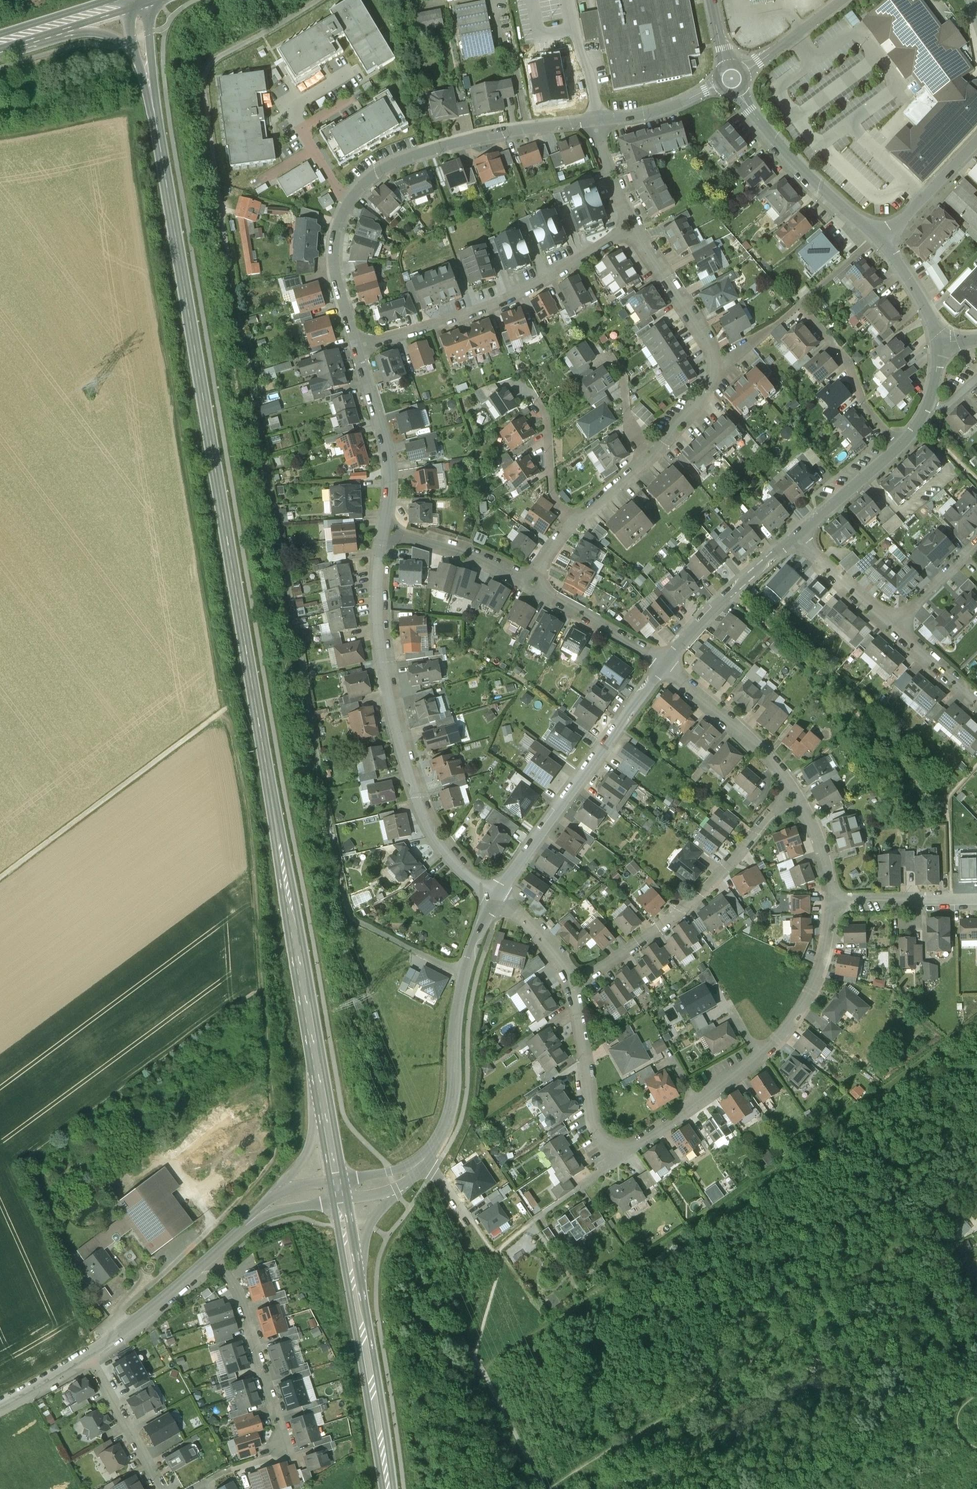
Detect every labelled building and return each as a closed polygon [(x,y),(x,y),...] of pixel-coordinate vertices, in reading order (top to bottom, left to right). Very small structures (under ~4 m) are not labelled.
[(396,59),(360,0),(349,0),(337,8),(336,6),(332,11),(330,12),(333,17),(318,26),(317,24),(313,29),(311,30),(310,28),(307,33),(304,34),(303,32),(299,37),(297,38),(296,36),(292,41),(290,42),(289,40),(286,45),(277,50),(287,67),(285,68),(295,86),(321,70),(320,67),(343,52),(337,41),(345,36),(367,74),(377,68),(378,69),(396,59)] [(613,90),(692,74),(688,57),(700,54),(689,0),(596,0),(613,90)] [(920,0),(890,0),(869,16),(863,21),(906,79),(912,74),(924,89),(933,100),(961,79),(972,71),(957,50),(965,44),(950,23),(941,29),(920,0)] [(485,1),(454,7),(465,59),(495,53),(485,1)] [(441,10),(411,16),(415,36),(445,30),(441,10)] [(228,77),(219,78),(222,98),(220,98),(227,148),(228,147),(231,167),(276,161),(273,140),(268,141),(261,94),(267,93),(264,73),(250,74),(250,72),(245,75),(243,75),(243,73),(237,76),(234,77),(234,74),(228,77)] [(933,100),(924,89),(913,97),(916,100),(915,107),(906,116),(916,126),(910,132),(905,128),(885,148),(922,183),(976,125),(976,87),(971,89),(961,79),(933,100)] [(498,84),(501,96),(513,94),(510,82),(498,84)] [(498,84),(473,89),(474,94),(471,95),(472,101),(471,101),(474,116),(481,115),(480,112),(494,109),(495,111),(504,110),(501,96),(498,84)] [(452,89),(427,94),(432,122),(457,117),(455,104),(452,89)] [(337,127),(335,124),(320,133),(340,166),(355,157),(354,156),(367,149),(368,150),(381,142),(380,141),(394,133),(394,134),(409,125),(389,91),(374,100),(376,104),(337,127)] [(455,104),(457,117),(470,114),(467,102),(455,104)] [(663,131),(649,134),(648,133),(655,156),(689,147),(682,125),(668,129),(668,127),(662,129),(663,131)] [(747,148),(728,126),(709,143),(714,150),(713,150),(721,159),(722,159),(728,165),(747,148)] [(648,133),(619,141),(622,151),(621,151),(623,156),(624,156),(629,169),(653,161),(651,158),(655,156),(648,133)] [(576,138),(567,142),(567,143),(563,144),(563,143),(558,145),(561,152),(566,165),(576,161),(574,157),(582,154),(576,138)] [(535,145),(518,151),(524,167),(541,161),(537,148),(535,145)] [(537,148),(541,161),(550,158),(549,156),(545,145),(537,148)] [(498,155),(503,168),(514,164),(509,150),(498,155)] [(561,152),(549,156),(550,158),(554,170),(566,165),(561,152)] [(498,154),(475,162),(483,184),(484,183),(484,181),(496,177),(497,179),(506,175),(503,168),(498,155),(498,154)] [(748,167),(741,173),(741,174),(750,184),(755,184),(757,183),(760,183),(763,181),(769,175),(768,173),(756,160),(748,167)] [(459,161),(442,167),(450,189),(466,183),(467,183),(463,172),(459,161)] [(629,169),(628,169),(630,174),(636,189),(659,176),(657,172),(656,172),(653,161),(629,169)] [(307,162),(292,171),(303,188),(318,179),(307,162)] [(740,175),(741,174),(741,173),(748,167),(744,162),(735,170),(740,175)] [(968,175),(976,183),(976,165),(968,175)] [(472,169),(463,172),(467,183),(466,183),(467,186),(477,183),(472,169)] [(303,188),(292,171),(277,180),(287,197),(303,188)] [(769,175),(763,181),(767,185),(776,177),(770,171),(768,173),(769,175)] [(405,180),(408,190),(409,190),(411,195),(413,200),(433,193),(426,173),(405,180)] [(659,176),(636,189),(652,219),(675,206),(659,176)] [(405,179),(394,183),(399,190),(404,198),(411,195),(409,190),(408,190),(405,180),(405,179)] [(384,187),(393,196),(399,190),(394,183),(392,180),(384,187)] [(772,192),(764,198),(773,208),(792,191),(784,181),(772,192)] [(566,192),(565,192),(569,203),(572,212),(571,212),(570,214),(577,233),(580,232),(579,230),(583,228),(585,231),(603,224),(602,221),(607,220),(593,182),(566,192)] [(973,196),(972,196),(961,185),(945,202),(971,227),(966,232),(976,243),(976,200),(973,196)] [(384,187),(379,192),(377,190),(373,195),(374,196),(370,200),(377,208),(376,210),(379,214),(382,213),(387,218),(401,205),(393,196),(384,187)] [(772,192),(768,187),(756,197),(760,202),(764,198),(772,192)] [(565,192),(566,192),(566,190),(553,195),(558,207),(559,207),(569,203),(565,192)] [(792,191),(773,208),(780,216),(781,217),(788,211),(800,200),(792,191)] [(323,209),(333,203),(328,193),(317,198),(323,209)] [(260,203),(241,198),(235,217),(239,218),(248,276),(260,274),(258,264),(253,265),(246,220),(255,222),(260,203)] [(554,213),(559,223),(565,221),(559,207),(558,207),(552,210),(553,213),(554,213)] [(289,210),(268,208),(268,216),(289,217),(289,210)] [(319,213),(301,208),(301,221),(316,222),(316,221),(318,221),(319,213)] [(359,219),(361,220),(362,219),(374,223),(375,222),(378,219),(363,208),(359,219)] [(792,215),(788,211),(781,217),(780,216),(774,222),(778,227),(792,215)] [(674,219),(676,224),(685,220),(690,218),(687,212),(674,219)] [(930,218),(927,220),(948,239),(958,228),(941,212),(938,212),(931,220),(930,218)] [(554,213),(553,213),(548,215),(547,214),(540,217),(540,219),(531,222),(534,229),(536,233),(535,233),(539,244),(541,244),(544,252),(550,249),(550,251),(561,246),(560,243),(566,241),(559,223),(554,213)] [(510,223),(515,235),(519,234),(520,236),(534,229),(531,222),(529,215),(510,223)] [(811,228),(800,216),(790,224),(789,223),(785,227),(786,228),(776,237),(787,249),(811,228)] [(374,223),(362,219),(361,220),(356,236),(377,243),(384,245),(385,241),(378,227),(376,228),(374,223)] [(676,224),(666,230),(672,243),(692,232),(685,220),(676,224)] [(917,231),(937,250),(948,239),(927,220),(923,226),(924,226),(921,229),(920,228),(917,231)] [(301,221),(298,221),(297,234),(299,234),(299,241),(317,243),(317,233),(320,232),(320,229),(317,227),(316,227),(316,222),(301,221)] [(937,250),(917,231),(913,235),(915,237),(908,244),(908,247),(925,263),(925,262),(937,250)] [(692,232),(672,243),(679,255),(690,249),(698,244),(692,232)] [(502,240),(496,242),(499,253),(507,271),(512,269),(513,271),(524,267),(523,266),(530,263),(527,256),(528,255),(524,244),(523,244),(520,236),(519,234),(515,235),(510,237),(509,236),(502,239),(502,240)] [(840,255),(823,235),(798,256),(801,259),(800,260),(815,277),(840,255)] [(377,243),(356,236),(351,254),(370,256),(373,256),(377,243)] [(495,237),(489,240),(494,255),(499,253),(496,242),(495,237)] [(705,240),(698,244),(690,249),(692,254),(703,249),(708,246),(705,240)] [(317,243),(299,241),(298,249),(295,249),(294,262),(297,262),(313,263),(313,258),(315,259),(318,257),(318,254),(316,253),(317,243)] [(708,246),(703,249),(706,254),(711,251),(711,252),(717,249),(714,243),(708,246)] [(485,247),(461,255),(471,285),(495,277),(485,247)] [(621,251),(596,268),(601,276),(599,277),(606,288),(608,287),(614,295),(639,278),(621,251)] [(706,254),(695,260),(702,273),(708,270),(711,276),(721,270),(711,252),(711,251),(706,254)] [(370,256),(351,254),(348,262),(356,262),(367,262),(370,256)] [(313,265),(313,263),(297,262),(296,276),(300,275),(303,275),(314,273),(315,265),(313,265)] [(367,262),(356,262),(356,267),(355,267),(356,273),(369,269),(367,264),(367,262)] [(872,272),(863,262),(854,269),(847,276),(847,277),(856,287),(872,272)] [(925,263),(923,265),(940,292),(948,283),(936,264),(931,268),(925,262),(925,263)] [(854,269),(850,265),(837,277),(841,282),(847,277),(847,276),(854,269)] [(437,273),(432,274),(443,302),(447,300),(448,302),(462,296),(450,266),(436,272),(437,273)] [(356,273),(352,274),(356,288),(377,282),(373,268),(369,269),(356,273)] [(947,301),(959,313),(965,307),(976,319),(976,270),(947,301)] [(732,272),(716,280),(719,285),(727,281),(729,284),(737,280),(732,272)] [(872,272),(856,287),(865,297),(872,291),(881,283),(872,272)] [(423,310),(443,302),(432,274),(412,282),(423,310)] [(294,290),(303,288),(300,275),(296,276),(282,279),(286,293),(294,290)] [(585,291),(578,277),(560,287),(568,303),(573,312),(574,311),(590,302),(591,302),(585,291)] [(719,285),(701,295),(710,313),(722,306),(733,301),(733,300),(734,298),(731,292),(732,290),(729,284),(727,281),(719,285)] [(377,282),(356,288),(360,302),(365,300),(377,297),(382,295),(377,282)] [(303,288),(294,290),(298,302),(321,295),(318,283),(303,288)] [(638,297),(629,302),(630,303),(636,312),(658,297),(652,287),(638,297)] [(590,288),(585,291),(591,302),(590,302),(592,305),(598,301),(590,288)] [(878,297),(872,291),(865,297),(858,302),(864,309),(868,305),(878,297)] [(629,302),(638,297),(634,292),(619,302),(623,307),(630,303),(629,302)] [(548,294),(532,303),(538,314),(542,312),(546,319),(547,318),(547,319),(552,317),(551,316),(558,312),(548,294)] [(321,295),(298,302),(301,313),(310,311),(325,306),(321,295)] [(410,296),(402,299),(403,301),(399,302),(399,303),(404,317),(417,313),(410,296)] [(377,297),(365,300),(366,306),(379,302),(377,297)] [(658,297),(636,312),(642,321),(643,322),(651,316),(665,307),(658,297)] [(872,309),(865,316),(873,325),(892,308),(885,299),(872,309)] [(736,306),(733,301),(722,306),(725,312),(728,310),(736,306)] [(399,303),(378,309),(382,320),(381,320),(379,323),(380,325),(383,327),(386,326),(387,323),(387,322),(395,320),(396,322),(401,320),(400,318),(404,317),(399,303)] [(566,310),(570,319),(576,316),(574,311),(573,312),(568,303),(563,306),(566,310)] [(739,305),(736,306),(728,310),(731,315),(740,311),(740,312),(742,311),(739,305)] [(872,309),(868,305),(864,309),(855,317),(859,322),(865,316),(872,309)] [(892,308),(873,325),(881,334),(881,335),(889,328),(901,318),(892,308)] [(521,309),(511,312),(521,338),(530,335),(531,335),(527,325),(521,309)] [(566,310),(559,313),(566,325),(572,322),(570,319),(566,310)] [(300,320),(312,316),(310,311),(301,313),(293,316),(295,322),(300,320)] [(731,315),(721,321),(729,336),(730,336),(735,333),(738,334),(739,334),(742,332),(743,329),(745,328),(746,323),(740,312),(740,311),(731,315)] [(521,338),(511,312),(501,316),(507,332),(511,342),(521,338)] [(312,316),(300,320),(302,326),(304,325),(314,322),(312,316)] [(654,321),(651,316),(643,322),(642,321),(635,326),(639,332),(649,325),(654,321)] [(314,322),(304,325),(308,336),(332,329),(328,318),(314,322)] [(489,320),(471,327),(473,334),(468,336),(475,357),(500,348),(489,320)] [(533,323),(527,325),(531,335),(530,335),(532,338),(538,336),(533,323)] [(652,330),(642,337),(648,346),(669,332),(663,323),(652,330)] [(789,335),(782,341),(783,342),(790,351),(810,334),(802,324),(789,335)] [(652,330),(649,325),(639,332),(635,334),(639,340),(642,337),(652,330)] [(783,342),(782,341),(789,335),(781,325),(770,335),(779,345),(783,342)] [(894,333),(889,328),(881,335),(881,334),(877,338),(882,344),(894,333)] [(332,329),(308,336),(311,348),(320,345),(335,341),(332,329)] [(459,331),(440,338),(450,366),(475,357),(468,336),(462,338),(459,331)] [(512,345),(511,342),(507,332),(502,334),(506,347),(512,345)] [(669,332),(648,346),(654,355),(675,341),(669,332)] [(742,339),(739,334),(738,334),(735,333),(730,336),(729,336),(727,337),(731,345),(742,339)] [(810,334),(790,351),(784,356),(792,366),(799,361),(806,355),(819,344),(810,334)] [(675,341),(654,355),(660,364),(680,350),(675,341)] [(886,349),(878,356),(879,356),(887,365),(900,355),(904,351),(902,349),(904,347),(900,343),(898,344),(895,341),(886,349)] [(426,343),(409,349),(416,370),(433,364),(431,358),(432,358),(433,355),(432,351),(429,350),(428,350),(426,343)] [(594,359),(584,344),(568,355),(576,368),(577,368),(584,364),(585,365),(586,365),(594,359)] [(886,349),(882,344),(869,354),(874,360),(879,356),(878,356),(886,349)] [(320,345),(311,348),(309,349),(310,354),(322,351),(320,345)] [(680,350),(660,364),(665,372),(666,372),(684,360),(685,360),(686,359),(680,350)] [(338,352),(322,357),(328,376),(344,371),(338,352)] [(397,353),(377,360),(385,383),(396,379),(398,383),(400,382),(403,379),(404,376),(405,376),(397,353)] [(811,360),(806,355),(799,361),(792,366),(797,372),(803,366),(811,360)] [(887,365),(881,371),(889,380),(899,371),(905,365),(901,361),(903,359),(900,355),(887,365)] [(817,362),(809,369),(810,370),(819,381),(824,377),(825,378),(827,378),(830,375),(830,373),(830,372),(835,368),(825,356),(817,362)] [(322,357),(300,364),(304,377),(318,373),(320,379),(328,376),(322,357)] [(813,358),(811,360),(803,366),(808,372),(810,370),(809,369),(817,362),(813,358)] [(751,366),(755,370),(756,369),(763,377),(766,375),(769,375),(772,372),(760,359),(751,366)] [(684,360),(666,372),(665,372),(664,374),(670,383),(690,369),(685,360),(684,360)] [(274,370),(267,372),(270,379),(276,377),(276,374),(292,369),(291,362),(274,368),(274,370)] [(584,364),(577,368),(576,368),(571,371),(577,379),(580,377),(589,370),(586,365),(585,365),(584,364)] [(593,376),(583,383),(593,397),(603,391),(613,384),(603,369),(593,376)] [(690,369),(670,383),(676,392),(686,385),(696,378),(690,369)] [(763,377),(756,369),(755,370),(746,378),(763,397),(765,400),(769,397),(768,395),(774,390),(763,377)] [(593,376),(589,370),(580,377),(583,383),(593,376)] [(328,376),(320,379),(321,384),(319,384),(321,392),(321,393),(330,390),(348,385),(344,371),(328,376)] [(889,380),(883,385),(890,394),(907,380),(909,378),(906,374),(903,376),(899,371),(889,380)] [(763,397),(746,378),(724,396),(741,416),(747,410),(748,411),(757,403),(756,403),(763,397)] [(890,394),(888,396),(896,405),(913,391),(909,386),(911,384),(907,380),(890,394)] [(500,392),(495,384),(480,389),(488,401),(490,400),(489,399),(500,392)] [(829,392),(822,398),(823,398),(832,410),(839,404),(842,404),(846,401),(846,398),(843,394),(846,392),(838,384),(829,392)] [(689,391),(686,385),(676,392),(672,394),(676,400),(689,391)] [(822,398),(829,392),(825,388),(816,396),(820,401),(823,398),(822,398)] [(500,392),(489,399),(490,400),(502,417),(516,408),(511,400),(513,399),(509,394),(508,395),(504,389),(500,392)] [(332,396),(330,390),(321,393),(321,392),(313,395),(315,401),(330,396),(332,396)] [(607,397),(603,391),(593,397),(588,400),(592,407),(594,405),(607,397)] [(332,403),(336,402),(335,401),(344,398),(343,393),(332,396),(330,396),(332,403)] [(344,398),(335,401),(336,402),(339,415),(355,410),(351,397),(344,398)] [(611,403),(607,397),(594,405),(598,410),(604,406),(605,407),(611,403)] [(279,402),(264,407),(267,415),(282,411),(279,402)] [(640,403),(631,411),(648,428),(657,419),(640,403)] [(410,408),(412,413),(417,412),(417,413),(425,411),(423,404),(410,408)] [(598,410),(581,421),(585,428),(584,432),(589,438),(614,421),(605,407),(604,406),(598,410)] [(527,408),(514,416),(518,422),(523,418),(531,413),(527,408)] [(971,419),(961,408),(946,420),(952,427),(952,429),(954,432),(957,432),(961,429),(965,433),(975,425),(975,424),(971,419)] [(339,415),(337,415),(340,428),(341,429),(353,425),(359,423),(355,410),(339,415)] [(844,419),(836,425),(837,426),(845,436),(862,422),(853,411),(844,419)] [(412,413),(398,418),(402,434),(422,429),(417,413),(417,412),(412,413)] [(836,425),(844,419),(840,414),(829,423),(834,428),(837,426),(836,425)] [(279,416),(268,419),(272,430),(282,427),(279,416)] [(742,437),(725,417),(703,436),(720,455),(727,450),(727,451),(736,443),(736,442),(742,437)] [(518,422),(515,424),(513,423),(510,426),(509,427),(500,433),(506,442),(529,427),(523,418),(518,422)] [(862,422),(845,436),(854,447),(862,440),(871,432),(862,422)] [(341,429),(340,428),(335,430),(337,436),(355,431),(353,425),(341,429)] [(529,427),(506,442),(512,451),(535,435),(529,427)] [(420,437),(421,443),(433,440),(433,441),(437,439),(436,433),(420,437)] [(361,435),(337,442),(338,446),(338,447),(344,450),(345,455),(364,449),(361,435)] [(602,445),(594,450),(594,451),(600,460),(622,446),(615,436),(602,445)] [(720,455),(703,436),(682,455),(690,464),(699,474),(705,469),(706,469),(715,462),(714,461),(720,455)] [(421,443),(407,446),(409,455),(412,454),(414,461),(436,456),(433,441),(433,440),(421,443)] [(594,450),(602,445),(598,440),(584,450),(587,455),(594,451),(594,450)] [(867,446),(862,440),(854,447),(850,449),(855,456),(867,446)] [(622,446),(600,460),(607,470),(615,465),(629,456),(622,446)] [(925,448),(903,467),(920,487),(942,468),(937,461),(933,457),(925,448)] [(364,449),(345,455),(347,462),(346,464),(352,467),(353,471),(360,468),(360,467),(368,465),(368,463),(369,461),(367,459),(366,458),(365,458),(364,454),(366,454),(364,449)] [(512,459),(508,454),(497,461),(501,466),(512,459)] [(678,460),(685,468),(690,464),(682,455),(677,459),(678,460)] [(803,455),(797,460),(801,465),(807,472),(813,466),(803,455)] [(515,465),(505,472),(511,480),(534,465),(528,456),(515,465)] [(515,465),(512,459),(501,466),(505,472),(515,465)] [(796,459),(783,471),(786,475),(794,469),(796,469),(801,465),(797,460),(796,459)] [(678,460),(673,464),(681,473),(686,469),(685,468),(678,460)] [(424,467),(425,473),(435,471),(436,473),(443,472),(442,464),(424,467)] [(534,465),(511,480),(516,489),(517,489),(527,482),(540,474),(534,465)] [(619,470),(615,465),(607,470),(600,474),(604,480),(619,470)] [(786,475),(802,493),(816,482),(807,472),(801,465),(796,469),(794,469),(786,475)] [(903,467),(881,486),(889,495),(888,495),(892,500),(892,499),(898,506),(920,487),(903,467)] [(693,492),(674,469),(669,474),(668,473),(653,486),(654,487),(648,491),(668,514),(675,508),(675,505),(684,498),(686,498),(693,492)] [(425,473),(415,475),(418,492),(422,492),(424,494),(427,493),(428,491),(438,489),(436,473),(435,471),(425,473)] [(786,475),(783,471),(773,480),(778,486),(784,494),(792,503),(802,493),(786,475)] [(784,494),(778,486),(773,480),(768,485),(773,490),(780,498),(784,494)] [(358,487),(358,493),(361,493),(360,481),(348,482),(348,488),(358,487)] [(530,488),(527,482),(517,489),(516,489),(520,495),(530,488)] [(348,488),(331,489),(332,502),(361,500),(361,493),(358,493),(358,487),(348,488)] [(785,504),(780,498),(773,490),(768,494),(773,500),(781,508),(785,504)] [(637,495),(645,504),(649,500),(642,491),(637,495)] [(957,505),(976,525),(976,499),(970,492),(957,505)] [(640,508),(645,504),(637,495),(632,499),(640,508)] [(865,496),(850,510),(864,526),(880,513),(865,496)] [(542,498),(537,505),(548,512),(553,506),(542,498)] [(361,500),(332,502),(324,503),(325,516),(333,515),(349,514),(359,514),(359,508),(362,508),(361,500)] [(781,508),(773,500),(764,507),(780,526),(784,523),(783,521),(788,517),(781,508)] [(548,512),(537,505),(530,514),(531,515),(526,522),(544,535),(556,518),(548,512)] [(627,509),(624,511),(643,534),(645,534),(652,528),(633,505),(628,510),(627,509)] [(944,517),(956,529),(965,538),(976,527),(976,525),(957,505),(944,517)] [(431,524),(431,506),(413,506),(410,506),(411,524),(431,524)] [(780,526),(764,507),(756,515),(755,515),(763,524),(770,532),(775,528),(776,529),(780,526)] [(359,514),(349,514),(350,520),(363,519),(362,508),(359,508),(359,514)] [(757,529),(763,524),(755,515),(756,515),(751,510),(745,516),(757,529)] [(624,511),(615,518),(634,541),(643,534),(624,511)] [(903,524),(896,515),(882,527),(890,536),(903,524)] [(752,533),(757,529),(745,516),(740,520),(744,525),(745,525),(752,533)] [(615,518),(611,522),(612,523),(607,527),(627,549),(634,543),(634,541),(615,518)] [(841,518),(825,531),(839,547),(855,534),(841,518)] [(343,521),(324,522),(325,530),(333,529),(333,528),(343,527),(343,521)] [(752,533),(745,525),(744,525),(734,534),(749,551),(759,541),(752,533)] [(343,527),(333,528),(333,529),(334,541),(356,539),(355,531),(356,530),(356,527),(354,526),(343,527)] [(521,535),(531,543),(536,536),(521,526),(517,532),(521,535)] [(591,535),(598,541),(600,542),(607,533),(598,526),(591,535)] [(942,536),(933,528),(924,537),(945,558),(954,549),(950,544),(942,536)] [(956,529),(951,533),(956,538),(961,543),(965,538),(956,529)] [(942,536),(950,544),(956,538),(951,533),(948,530),(942,536)] [(583,542),(594,548),(598,541),(591,535),(588,533),(583,542)] [(749,551),(734,534),(724,543),(731,551),(738,560),(749,551)] [(531,543),(521,535),(510,550),(524,560),(535,545),(531,543)] [(727,555),(731,551),(724,543),(720,537),(715,542),(724,553),(727,555)] [(945,558),(924,537),(915,546),(919,550),(931,562),(936,567),(945,558)] [(356,539),(334,541),(335,553),(335,554),(346,553),(357,552),(358,551),(357,548),(356,547),(356,539)] [(583,542),(582,541),(577,551),(595,561),(600,551),(594,548),(583,542)] [(719,556),(724,553),(715,542),(710,546),(719,556)] [(719,556),(710,546),(700,554),(715,571),(725,563),(719,556)] [(412,548),(412,561),(415,562),(415,563),(423,563),(423,568),(429,568),(430,553),(412,548)] [(915,565),(921,572),(931,562),(919,550),(910,559),(915,565)] [(595,561),(577,551),(571,561),(577,564),(589,571),(595,561)] [(860,561),(852,552),(839,564),(846,573),(855,566),(860,561)] [(327,554),(328,563),(332,563),(346,560),(346,553),(335,554),(335,553),(327,554)] [(715,571),(700,554),(691,562),(692,564),(703,576),(705,579),(715,571)] [(860,561),(855,566),(863,575),(872,567),(868,562),(873,559),(869,554),(860,561)] [(415,563),(415,562),(412,561),(408,561),(408,562),(404,562),(404,568),(400,568),(399,578),(403,578),(403,584),(407,585),(407,586),(414,586),(414,585),(422,585),(423,568),(423,563),(415,563)] [(324,570),(333,568),(332,563),(328,563),(318,566),(319,572),(324,570)] [(589,571),(577,564),(571,574),(589,584),(594,574),(589,571)] [(699,580),(703,576),(692,564),(687,567),(688,568),(697,578),(699,580)] [(897,578),(882,564),(875,572),(874,571),(868,578),(890,598),(895,593),(899,593),(904,598),(922,581),(919,578),(911,569),(908,566),(897,578)] [(333,568),(324,570),(327,581),(350,576),(348,565),(333,568)] [(458,570),(441,565),(438,574),(434,589),(451,594),(458,570)] [(801,578),(786,565),(766,587),(781,600),(789,591),(801,578)] [(915,565),(911,569),(919,578),(923,574),(921,572),(915,565)] [(692,582),(697,578),(688,568),(684,572),(692,582)] [(476,575),(458,570),(451,594),(468,599),(472,584),(476,575)] [(438,574),(429,572),(428,589),(434,589),(438,574)] [(692,582),(684,572),(675,580),(689,597),(698,589),(692,582)] [(589,584),(571,574),(566,584),(577,590),(583,593),(589,584)] [(350,576),(327,581),(329,591),(350,587),(353,586),(350,576)] [(806,582),(801,578),(789,591),(794,596),(806,582)] [(680,604),(689,597),(675,580),(665,588),(680,604)] [(968,598),(972,594),(976,590),(976,588),(969,580),(959,589),(964,595),(964,594),(968,598)] [(828,593),(815,581),(795,603),(808,615),(818,604),(828,593)] [(509,592),(492,582),(485,594),(480,603),(481,603),(495,611),(499,610),(509,592)] [(474,602),(480,591),(482,587),(472,584),(468,599),(474,602)] [(577,590),(566,584),(563,589),(575,596),(577,590)] [(302,594),(300,586),(293,587),(295,596),(302,594)] [(329,591),(326,592),(328,602),(352,597),(350,587),(329,591)] [(675,608),(680,604),(665,588),(661,592),(670,603),(675,608)] [(666,607),(670,603),(661,592),(659,589),(654,593),(659,600),(660,600),(666,607)] [(480,603),(485,594),(480,591),(474,602),(472,606),(477,610),(481,603),(480,603)] [(968,598),(964,594),(964,595),(960,598),(961,600),(956,605),(958,607),(954,611),(967,625),(975,617),(972,613),(976,608),(976,599),(972,594),(968,598)] [(352,597),(328,602),(331,613),(352,608),(355,607),(352,597)] [(659,600),(651,608),(665,624),(675,617),(666,607),(660,600),(659,600)] [(535,610),(517,601),(506,620),(524,630),(535,610)] [(852,614),(840,603),(833,611),(827,617),(828,618),(840,628),(852,614)] [(808,615),(806,617),(811,621),(817,615),(823,608),(818,604),(808,615)] [(824,622),(828,618),(827,617),(833,611),(826,605),(817,615),(824,622)] [(331,613),(328,613),(330,624),(354,618),(352,608),(331,613)] [(642,615),(636,609),(625,618),(638,632),(648,623),(656,632),(665,624),(651,608),(642,615)] [(535,622),(541,625),(546,615),(547,616),(548,613),(542,610),(535,622)] [(954,611),(950,616),(947,613),(942,619),(941,617),(937,621),(936,621),(940,625),(936,629),(937,629),(946,639),(955,629),(959,632),(967,625),(954,611)] [(865,626),(852,614),(840,628),(852,639),(852,640),(858,633),(865,626)] [(547,616),(546,615),(541,625),(531,641),(546,650),(547,650),(551,643),(562,624),(547,616)] [(746,627),(730,615),(719,628),(720,629),(731,638),(735,641),(746,627)] [(940,625),(936,621),(937,621),(932,616),(922,625),(931,634),(937,629),(936,629),(940,625)] [(412,620),(401,621),(403,644),(415,643),(414,636),(426,635),(425,620),(419,620),(415,617),(412,620)] [(354,618),(330,624),(333,634),(340,633),(356,629),(354,618)] [(578,630),(575,628),(573,629),(562,649),(563,652),(565,653),(568,652),(569,652),(577,656),(578,657),(584,646),(588,638),(588,635),(585,633),(582,634),(579,632),(578,630)] [(731,638),(720,629),(714,636),(725,645),(731,638)] [(529,632),(524,630),(517,642),(522,645),(529,632)] [(324,643),(341,639),(340,633),(333,634),(323,636),(324,643)] [(865,639),(858,633),(852,640),(852,639),(848,643),(856,650),(859,646),(865,639)] [(415,643),(403,644),(403,655),(406,654),(406,661),(424,658),(424,652),(427,652),(426,635),(414,636),(415,643)] [(869,635),(865,639),(859,646),(865,651),(875,640),(869,635)] [(891,649),(878,637),(875,640),(865,651),(864,652),(878,664),(891,649)] [(326,651),(335,648),(343,646),(341,639),(324,643),(326,651)] [(343,646),(335,648),(339,667),(364,662),(360,642),(343,646)] [(557,646),(551,643),(547,650),(546,650),(543,657),(549,660),(557,646)] [(591,650),(584,646),(578,657),(577,656),(574,662),(582,666),(591,650)] [(701,661),(708,653),(710,651),(704,646),(696,656),(701,661)] [(904,661),(891,649),(878,664),(891,676),(892,675),(902,664),(904,661)] [(708,653),(701,661),(694,670),(702,677),(704,676),(707,679),(720,663),(708,653)] [(444,655),(429,657),(430,664),(438,662),(445,661),(444,655)] [(632,670),(614,657),(603,673),(610,678),(606,684),(608,685),(618,692),(618,693),(619,694),(627,683),(624,681),(632,670)] [(430,664),(409,668),(410,673),(408,673),(410,681),(412,681),(413,686),(422,684),(422,685),(431,683),(431,682),(441,680),(438,662),(430,664)] [(731,673),(720,663),(707,679),(711,682),(710,683),(718,690),(726,681),(732,673),(731,673)] [(908,670),(902,664),(892,675),(898,681),(908,670)] [(758,672),(752,668),(745,677),(750,680),(748,682),(756,688),(762,680),(756,674),(758,672)] [(350,672),(351,677),(363,674),(362,669),(350,672)] [(732,673),(726,681),(731,685),(740,675),(734,670),(731,673),(732,673)] [(908,687),(916,678),(908,671),(900,680),(908,687)] [(351,677),(347,678),(350,688),(348,689),(349,696),(350,698),(360,696),(371,693),(367,674),(363,674),(351,677)] [(908,687),(904,692),(914,701),(917,698),(929,685),(918,676),(916,678),(908,687)] [(748,682),(733,701),(740,706),(741,707),(747,711),(748,713),(757,702),(763,694),(761,692),(756,688),(748,682)] [(608,685),(603,692),(613,699),(618,692),(608,685)] [(929,685),(917,698),(922,703),(920,705),(928,712),(928,713),(936,704),(938,705),(938,704),(945,697),(940,692),(938,694),(935,691),(936,690),(936,689),(935,690),(929,685)] [(763,694),(757,702),(762,706),(774,692),(766,686),(761,692),(763,694)] [(600,692),(595,688),(586,700),(603,712),(613,699),(603,692),(600,692)] [(774,692),(762,706),(767,710),(772,705),(773,705),(779,697),(774,692)] [(673,698),(667,693),(655,706),(660,711),(662,709),(667,714),(664,717),(673,724),(677,719),(683,724),(689,717),(685,714),(690,710),(679,700),(676,703),(672,699),(673,698)] [(345,706),(358,702),(362,702),(360,696),(350,698),(349,696),(343,697),(345,706)] [(435,699),(415,705),(419,720),(428,718),(439,714),(435,699)] [(593,727),(603,712),(586,700),(575,714),(580,717),(593,727)] [(358,702),(345,706),(341,706),(343,718),(350,716),(350,715),(361,713),(358,702)] [(943,708),(938,704),(938,705),(936,704),(928,713),(928,712),(924,716),(931,722),(933,720),(943,708)] [(773,705),(772,705),(767,710),(758,722),(773,735),(787,717),(773,705)] [(968,718),(954,705),(948,712),(940,720),(941,721),(938,724),(933,729),(938,732),(940,729),(951,738),(955,733),(968,718)] [(361,713),(350,715),(350,716),(356,740),(363,739),(364,736),(369,735),(371,737),(378,735),(372,708),(365,710),(364,712),(361,713)] [(943,708),(933,720),(938,724),(941,721),(940,720),(948,712),(943,708)] [(559,725),(560,724),(567,729),(573,721),(558,711),(551,719),(559,725)] [(439,714),(428,718),(430,723),(436,722),(441,720),(439,714)] [(441,720),(436,722),(438,731),(444,729),(445,730),(456,727),(453,717),(441,720)] [(589,732),(593,727),(580,717),(576,722),(589,732)] [(695,723),(689,717),(683,724),(678,730),(684,735),(688,731),(695,723)] [(955,733),(968,745),(965,749),(973,756),(976,751),(976,739),(976,738),(976,737),(976,726),(968,718),(955,733)] [(710,728),(703,722),(692,735),(689,739),(690,739),(698,747),(700,745),(706,750),(719,735),(711,728),(710,728)] [(567,729),(560,724),(559,725),(558,727),(555,727),(553,731),(553,733),(555,735),(549,744),(559,750),(562,750),(568,755),(570,753),(572,753),(575,750),(574,747),(580,739),(567,729)] [(502,727),(505,737),(513,735),(510,725),(502,727)] [(778,738),(783,742),(794,728),(789,725),(778,738)] [(804,731),(796,725),(794,728),(783,742),(782,743),(790,749),(791,748),(795,751),(792,754),(799,759),(808,749),(811,751),(820,741),(810,732),(807,736),(803,733),(804,731)] [(438,731),(424,735),(429,751),(449,745),(445,730),(444,729),(438,731)] [(692,735),(688,731),(684,735),(679,741),(684,746),(690,739),(689,739),(692,735)] [(529,752),(536,757),(538,754),(546,759),(551,752),(536,741),(529,752)] [(655,764),(628,743),(618,756),(626,762),(623,766),(636,776),(639,771),(641,773),(646,777),(655,764)] [(715,758),(709,765),(712,767),(724,778),(742,757),(727,744),(715,758)] [(381,748),(362,753),(367,772),(367,773),(376,771),(386,769),(384,759),(385,759),(384,753),(382,754),(381,748)] [(546,759),(538,754),(536,757),(525,771),(546,787),(559,769),(546,759)] [(715,758),(711,754),(699,767),(706,774),(712,767),(709,765),(715,758)] [(454,755),(432,762),(434,770),(438,769),(441,779),(441,780),(458,775),(463,774),(459,761),(456,762),(454,755)] [(824,759),(803,772),(806,777),(805,777),(809,785),(820,778),(831,771),(824,759)] [(632,781),(636,776),(623,766),(619,772),(625,776),(632,781)] [(820,778),(823,783),(828,780),(838,774),(835,769),(831,771),(820,778)] [(761,782),(747,770),(736,782),(750,794),(751,794),(756,787),(761,782)] [(377,779),(376,771),(367,773),(367,772),(359,774),(361,783),(374,780),(377,779)] [(511,781),(519,787),(521,784),(528,789),(531,784),(517,773),(511,781)] [(621,781),(612,774),(607,775),(605,778),(606,780),(604,782),(627,799),(630,795),(630,792),(632,789),(621,781)] [(458,775),(441,780),(441,779),(440,779),(442,786),(450,784),(460,781),(458,775)] [(625,776),(621,781),(632,789),(635,788),(637,785),(632,781),(625,776)] [(375,786),(374,780),(361,783),(363,791),(369,790),(368,787),(375,786)] [(450,784),(451,790),(458,788),(467,785),(465,780),(460,781),(450,784)] [(816,795),(831,785),(828,780),(823,783),(813,789),(816,795)] [(375,786),(368,787),(369,790),(370,795),(369,797),(370,801),(372,802),(376,801),(376,805),(395,800),(391,782),(375,786)] [(627,799),(604,782),(603,785),(600,785),(598,787),(599,792),(608,799),(619,807),(621,804),(624,804),(627,799)] [(528,789),(521,784),(519,787),(506,805),(512,809),(511,811),(522,819),(538,797),(528,789)] [(816,795),(814,796),(817,799),(818,799),(825,810),(841,800),(836,792),(837,788),(835,786),(832,785),(831,785),(816,795)] [(761,791),(756,787),(751,794),(750,794),(746,799),(751,803),(761,791)] [(451,790),(440,793),(446,811),(463,806),(458,788),(451,790)] [(605,804),(617,813),(619,810),(619,807),(608,799),(605,804)] [(599,809),(588,801),(585,805),(583,805),(581,807),(581,809),(575,818),(582,822),(593,831),(594,831),(606,814),(599,809)] [(603,804),(599,809),(606,814),(610,817),(610,818),(615,821),(619,815),(617,813),(605,804),(603,804)] [(486,821),(493,827),(510,839),(519,828),(495,810),(486,821)] [(386,819),(396,817),(394,811),(378,815),(379,822),(385,820),(386,819)] [(724,815),(719,811),(711,821),(729,835),(736,825),(735,824),(724,815)] [(728,811),(724,815),(735,824),(739,819),(728,811)] [(831,815),(833,821),(846,818),(844,811),(831,815)] [(386,819),(385,820),(387,830),(389,830),(391,840),(411,835),(406,815),(396,817),(386,819)] [(833,821),(831,822),(833,830),(834,830),(836,837),(835,837),(836,837),(859,831),(854,815),(846,818),(833,821)] [(729,835),(711,821),(704,830),(721,844),(729,835)] [(581,829),(590,836),(593,831),(582,822),(578,827),(581,829)] [(510,839),(493,827),(478,848),(495,860),(500,853),(502,854),(507,846),(506,845),(510,839)] [(576,836),(567,829),(557,844),(567,851),(574,857),(584,843),(585,842),(576,836)] [(581,829),(576,836),(585,842),(584,843),(590,847),(595,840),(590,836),(581,829)] [(789,831),(787,831),(784,832),(783,834),(774,837),(779,848),(783,850),(787,849),(799,844),(800,844),(795,829),(789,831)] [(721,844),(704,830),(696,839),(702,844),(712,852),(714,854),(721,844)] [(859,831),(836,837),(836,838),(838,844),(838,845),(840,853),(842,852),(855,848),(863,846),(859,831)] [(695,862),(703,852),(698,849),(690,842),(683,852),(695,862)] [(408,848),(404,843),(393,846),(401,854),(406,849),(407,850),(408,848)] [(709,857),(712,852),(702,844),(698,849),(703,852),(709,857)] [(799,844),(787,849),(791,860),(803,856),(799,844)] [(857,855),(855,848),(842,852),(844,859),(857,855)] [(401,854),(396,858),(394,857),(392,856),(389,859),(389,862),(390,863),(387,865),(397,877),(397,880),(400,883),(404,883),(407,880),(407,877),(410,875),(421,866),(407,850),(406,849),(401,854)] [(556,858),(547,851),(537,865),(553,877),(562,864),(563,863),(556,858)] [(574,857),(567,851),(563,856),(570,861),(576,865),(577,866),(580,861),(574,857)] [(695,862),(683,852),(675,862),(681,866),(676,872),(677,873),(678,876),(681,876),(683,878),(683,881),(687,880),(688,881),(689,879),(693,883),(697,878),(696,877),(703,868),(695,862)] [(914,852),(905,852),(906,868),(906,870),(916,870),(916,858),(914,858),(914,852)] [(563,863),(562,864),(566,867),(570,861),(563,856),(559,853),(556,858),(563,863)] [(929,854),(927,856),(927,858),(916,858),(916,870),(917,885),(938,885),(937,856),(935,854),(929,854)] [(958,856),(959,883),(976,882),(976,855),(958,856)] [(898,857),(879,857),(880,887),(899,886),(899,868),(899,857),(898,857)] [(795,868),(791,860),(777,865),(780,874),(791,870),(795,868)] [(572,871),(576,865),(570,861),(566,867),(572,871)] [(634,876),(641,870),(634,861),(626,868),(634,876)] [(795,868),(791,870),(797,887),(814,881),(808,864),(795,868)] [(422,865),(421,866),(410,875),(415,881),(425,872),(427,871),(422,865)] [(757,866),(733,880),(741,895),(744,896),(748,893),(749,891),(766,881),(757,866)] [(433,881),(425,872),(415,881),(411,884),(417,891),(409,898),(426,918),(450,897),(434,879),(433,881)] [(619,875),(619,873),(617,873),(610,879),(616,886),(619,884),(617,881),(621,877),(619,875)] [(548,888),(530,875),(522,887),(526,890),(524,892),(535,900),(538,902),(538,901),(548,888)] [(653,890),(661,900),(666,896),(654,882),(649,886),(653,890)] [(604,897),(611,891),(605,885),(599,891),(604,897)] [(653,890),(647,895),(646,893),(637,901),(648,913),(649,911),(653,916),(654,916),(656,914),(655,912),(664,903),(661,900),(653,890)] [(730,908),(723,897),(720,897),(716,899),(716,902),(710,906),(723,923),(724,925),(730,921),(731,921),(733,921),(736,920),(736,918),(737,917),(745,912),(738,902),(730,908)] [(810,914),(810,897),(797,897),(798,903),(792,903),(792,914),(810,914)] [(538,901),(538,902),(535,900),(529,908),(535,916),(539,916),(540,917),(547,912),(538,901)] [(628,909),(634,916),(638,912),(631,903),(626,907),(628,909)] [(710,906),(698,915),(701,919),(708,929),(710,932),(723,923),(710,906)] [(634,916),(628,909),(614,922),(627,936),(641,923),(634,916)] [(597,921),(602,927),(607,923),(597,912),(592,916),(597,921)] [(558,924),(562,929),(569,923),(571,925),(576,921),(570,914),(558,924)] [(701,919),(693,924),(700,935),(708,929),(701,919)] [(949,919),(928,920),(928,952),(936,952),(937,958),(939,960),(946,959),(948,957),(948,951),(949,951),(949,919)] [(809,920),(792,921),(792,922),(786,922),(784,923),(784,933),(786,935),(792,935),(792,942),(795,942),(810,942),(810,934),(811,934),(812,933),(812,929),(811,928),(810,928),(809,920)] [(602,927),(597,921),(585,932),(591,938),(602,950),(614,939),(602,927)] [(961,921),(961,940),(962,940),(962,938),(968,937),(968,940),(976,940),(976,921),(961,921)] [(571,925),(569,923),(562,929),(558,932),(568,943),(570,942),(578,951),(585,944),(584,942),(589,937),(591,939),(591,938),(585,932),(584,930),(579,934),(571,925)] [(693,924),(688,928),(695,938),(700,935),(693,924)] [(688,928),(686,925),(675,932),(679,937),(688,950),(698,943),(695,938),(688,928)] [(865,927),(844,927),(844,943),(866,943),(865,927)] [(497,964),(503,942),(505,934),(498,933),(490,962),(497,964)] [(679,937),(669,944),(676,955),(681,962),(691,955),(688,950),(679,937)] [(907,941),(905,939),(902,939),(900,941),(900,949),(898,952),(898,954),(900,956),(901,967),(915,967),(915,963),(914,946),(914,942),(908,943),(907,941)] [(518,946),(513,945),(513,944),(503,942),(497,964),(522,970),(525,959),(528,948),(518,946)] [(810,942),(795,942),(795,945),(794,947),(787,947),(785,953),(801,960),(810,942)] [(669,944),(664,947),(671,958),(676,955),(669,944)] [(922,946),(914,946),(915,963),(923,962),(922,946)] [(659,951),(656,947),(646,954),(649,959),(659,971),(669,965),(666,961),(659,951)] [(664,947),(659,951),(666,961),(671,958),(664,947)] [(531,961),(525,959),(522,970),(521,974),(526,979),(545,967),(537,957),(531,961)] [(857,960),(839,957),(836,974),(845,976),(853,977),(857,960)] [(659,971),(649,959),(639,966),(647,976),(652,984),(662,976),(659,971)] [(937,967),(923,962),(923,981),(937,980),(937,967)] [(639,966),(634,969),(642,980),(647,976),(639,966)] [(630,973),(626,967),(622,971),(623,973),(617,977),(619,980),(630,995),(640,987),(630,973)] [(434,972),(425,968),(421,974),(416,983),(429,990),(427,993),(438,999),(448,980),(439,975),(437,975),(434,974),(434,972)] [(415,972),(410,969),(403,982),(409,985),(415,972)] [(634,969),(630,973),(640,987),(645,984),(642,980),(634,969)] [(704,987),(706,990),(717,984),(709,969),(698,977),(704,987)] [(421,974),(416,971),(415,972),(409,985),(408,987),(413,990),(416,983),(421,974)] [(527,987),(518,992),(519,993),(528,1007),(548,994),(538,979),(527,987)] [(630,995),(619,980),(614,983),(616,985),(610,989),(609,989),(622,1007),(633,999),(630,995)] [(518,992),(527,987),(524,981),(507,993),(511,998),(519,993),(518,992)] [(622,1007),(609,989),(610,989),(608,987),(603,990),(605,992),(600,996),(598,994),(605,1005),(616,1021),(626,1013),(622,1007)] [(704,987),(683,998),(693,1017),(697,1015),(697,1016),(699,1015),(699,1014),(714,1005),(706,990),(704,987)] [(869,1008),(845,988),(824,1014),(836,1024),(849,1009),(854,1013),(852,1016),(853,1017),(854,1016),(859,1020),(869,1008)] [(548,994),(528,1007),(538,1021),(538,1022),(544,1018),(558,1009),(548,994)] [(600,1009),(605,1005),(598,994),(593,998),(600,1009)] [(528,1027),(533,1033),(547,1023),(544,1018),(538,1022),(538,1021),(528,1027)] [(831,1022),(822,1033),(833,1042),(841,1032),(831,1022)] [(716,1030),(713,1024),(697,1033),(700,1039),(716,1030)] [(716,1030),(700,1039),(706,1050),(710,1047),(714,1054),(737,1042),(727,1024),(716,1030)] [(620,1045),(636,1037),(629,1025),(615,1035),(620,1045)] [(536,1038),(528,1044),(529,1046),(538,1059),(559,1044),(556,1040),(552,1035),(553,1035),(550,1029),(536,1038)] [(528,1044),(536,1038),(533,1033),(517,1044),(522,1050),(529,1046),(528,1044)] [(809,1034),(804,1039),(803,1038),(799,1043),(807,1050),(807,1049),(812,1054),(813,1057),(815,1059),(817,1058),(820,1056),(820,1053),(825,1047),(809,1034)] [(620,1045),(611,1051),(624,1074),(649,1060),(636,1037),(620,1045)] [(662,1039),(652,1044),(658,1054),(668,1048),(662,1039)] [(803,1055),(807,1050),(799,1043),(794,1048),(803,1055)] [(559,1044),(538,1059),(547,1072),(547,1073),(555,1068),(567,1059),(562,1051),(562,1048),(559,1044)] [(804,1067),(805,1068),(808,1063),(795,1051),(790,1058),(791,1058),(803,1068),(804,1067)] [(803,1068),(791,1058),(789,1061),(789,1063),(787,1066),(785,1066),(782,1069),(782,1073),(789,1079),(789,1083),(796,1088),(800,1088),(804,1082),(804,1079),(810,1072),(805,1068),(804,1067),(803,1068)] [(657,1077),(650,1067),(635,1075),(641,1087),(647,1083),(657,1077)] [(547,1073),(547,1072),(540,1077),(544,1084),(559,1074),(555,1068),(547,1073)] [(657,1077),(647,1083),(653,1093),(649,1096),(652,1103),(657,1100),(659,1105),(668,1100),(671,1101),(676,1098),(677,1095),(675,1091),(676,1087),(672,1086),(665,1073),(657,1077)] [(779,1092),(766,1073),(751,1083),(763,1102),(764,1103),(768,1100),(779,1092)] [(562,1083),(557,1082),(542,1092),(532,1099),(534,1100),(533,1104),(535,1107),(538,1107),(540,1106),(544,1112),(567,1097),(563,1090),(564,1086),(562,1083)] [(532,1099),(542,1092),(539,1087),(529,1094),(532,1099)] [(738,1093),(732,1097),(733,1098),(726,1103),(728,1107),(736,1118),(739,1122),(751,1113),(746,1105),(749,1104),(745,1098),(742,1100),(738,1093)] [(567,1097),(544,1112),(548,1118),(547,1120),(546,1123),(548,1126),(552,1127),(553,1128),(562,1122),(577,1111),(578,1107),(576,1104),(571,1103),(567,1097)] [(768,1100),(764,1103),(763,1102),(758,1105),(766,1116),(775,1110),(768,1100)] [(726,1114),(731,1122),(736,1118),(728,1107),(723,1110),(726,1114)] [(726,1114),(721,1118),(728,1128),(733,1125),(731,1122),(726,1114)] [(719,1115),(711,1116),(713,1119),(703,1127),(714,1144),(725,1137),(726,1138),(732,1134),(728,1128),(721,1118),(719,1115)] [(562,1122),(553,1128),(556,1133),(565,1127),(566,1127),(562,1122)] [(556,1133),(551,1137),(554,1142),(562,1136),(562,1137),(569,1133),(565,1127),(556,1133)] [(688,1127),(672,1137),(679,1148),(685,1157),(694,1150),(693,1149),(700,1144),(688,1127)] [(554,1142),(542,1150),(554,1166),(571,1155),(564,1144),(566,1143),(562,1137),(562,1136),(554,1142)] [(661,1145),(645,1156),(655,1170),(661,1166),(664,1167),(672,1162),(667,1154),(661,1145)] [(679,1148),(674,1152),(681,1162),(682,1164),(688,1161),(685,1157),(679,1148)] [(673,1150),(667,1154),(672,1162),(675,1166),(681,1162),(674,1152),(673,1150)] [(571,1155),(554,1166),(558,1172),(556,1174),(562,1183),(562,1184),(567,1180),(583,1169),(579,1162),(577,1164),(571,1155)] [(468,1173),(459,1180),(457,1181),(459,1184),(458,1185),(462,1192),(464,1191),(471,1201),(481,1194),(496,1185),(486,1170),(481,1173),(474,1161),(465,1167),(468,1173)] [(468,1173),(465,1167),(462,1163),(452,1169),(459,1180),(468,1173)] [(77,1251),(84,1263),(101,1250),(103,1251),(114,1242),(116,1242),(120,1240),(120,1238),(132,1229),(151,1254),(191,1224),(170,1195),(179,1188),(165,1168),(115,1206),(123,1217),(77,1251)] [(648,1171),(638,1177),(646,1191),(657,1184),(648,1171)] [(574,1190),(567,1180),(562,1184),(562,1183),(552,1190),(559,1200),(574,1190)] [(633,1180),(620,1188),(615,1187),(610,1190),(609,1195),(612,1200),(617,1202),(629,1220),(650,1207),(633,1180)] [(713,1204),(724,1196),(715,1183),(704,1191),(713,1204)] [(501,1195),(498,1191),(488,1197),(491,1202),(501,1195)] [(481,1194),(471,1201),(474,1206),(484,1199),(481,1194)] [(583,1203),(569,1212),(571,1214),(567,1217),(566,1216),(557,1221),(559,1224),(555,1227),(559,1233),(562,1231),(565,1235),(570,1232),(577,1242),(596,1229),(593,1224),(596,1223),(589,1212),(591,1210),(588,1207),(586,1208),(583,1203)] [(509,1221),(498,1205),(479,1217),(490,1233),(509,1221)] [(591,1210),(589,1212),(596,1223),(599,1226),(606,1222),(596,1207),(591,1210)] [(959,1237),(972,1229),(965,1218),(953,1226),(959,1237)] [(549,1228),(543,1232),(551,1245),(557,1240),(549,1228)] [(968,1241),(961,1244),(964,1251),(971,1248),(968,1241)] [(82,1264),(82,1268),(85,1272),(88,1270),(97,1283),(107,1276),(109,1278),(118,1271),(103,1251),(101,1250),(84,1263),(82,1264)] [(274,1261),(257,1266),(259,1272),(265,1270),(266,1271),(276,1267),(274,1261)] [(259,1272),(245,1277),(249,1289),(269,1283),(266,1271),(265,1270),(259,1272)] [(269,1283),(249,1289),(253,1301),(267,1297),(273,1295),(273,1294),(269,1283)] [(104,1288),(92,1296),(99,1306),(111,1297),(104,1288)] [(284,1291),(273,1294),(273,1295),(267,1297),(268,1303),(285,1297),(284,1291)] [(285,1297),(268,1303),(270,1308),(277,1306),(277,1307),(287,1304),(285,1297)] [(221,1301),(204,1306),(206,1312),(223,1307),(221,1301)] [(223,1307),(206,1312),(210,1325),(232,1318),(228,1305),(223,1307)] [(270,1308),(257,1313),(260,1325),(281,1319),(277,1307),(277,1306),(270,1308)] [(232,1318),(210,1325),(214,1338),(230,1334),(236,1332),(232,1318)] [(281,1319),(260,1325),(264,1338),(278,1333),(285,1331),(284,1331),(281,1319)] [(295,1327),(284,1331),(285,1331),(278,1333),(280,1339),(297,1334),(295,1327)] [(230,1334),(214,1338),(216,1344),(225,1342),(232,1339),(230,1334)] [(297,1334),(280,1339),(281,1345),(288,1343),(299,1340),(297,1334)] [(216,1344),(207,1347),(209,1353),(220,1350),(226,1347),(225,1342),(216,1344)] [(226,1347),(220,1350),(224,1362),(244,1356),(240,1343),(226,1347)] [(281,1345),(268,1349),(272,1361),(292,1355),(288,1343),(281,1345)] [(130,1349),(116,1357),(119,1362),(133,1354),(130,1349)] [(119,1362),(113,1365),(120,1377),(140,1365),(133,1354),(119,1362)] [(292,1355),(272,1361),(276,1374),(289,1370),(296,1367),(292,1355)] [(244,1356),(224,1362),(227,1374),(234,1372),(248,1368),(244,1356)] [(306,1363),(296,1367),(289,1370),(291,1375),(308,1370),(306,1363)] [(140,1365),(120,1377),(126,1388),(132,1385),(146,1377),(140,1365)] [(308,1370),(291,1375),(293,1381),(300,1379),(310,1376),(308,1370)] [(234,1372),(227,1374),(216,1377),(219,1383),(236,1378),(234,1372)] [(146,1377),(132,1385),(135,1390),(140,1387),(149,1382),(146,1377)] [(236,1378),(219,1383),(221,1390),(231,1386),(238,1384),(236,1378)] [(85,1379),(80,1382),(79,1381),(73,1384),(73,1386),(68,1389),(77,1404),(86,1399),(94,1395),(85,1379)] [(293,1381),(279,1385),(283,1398),(303,1391),(300,1379),(293,1381)] [(238,1384),(231,1386),(235,1398),(255,1392),(251,1380),(238,1384)] [(149,1382),(140,1387),(142,1392),(150,1388),(151,1389),(154,1387),(151,1381),(149,1382)] [(142,1392),(127,1401),(136,1419),(152,1410),(160,1405),(151,1389),(150,1388),(142,1392)] [(303,1391),(283,1398),(287,1410),(301,1406),(307,1404),(307,1403),(303,1391)] [(255,1392),(235,1398),(239,1410),(239,1411),(245,1409),(259,1404),(255,1392)] [(77,1404),(69,1407),(72,1414),(89,1404),(86,1399),(77,1404)] [(317,1400),(307,1403),(307,1404),(301,1406),(302,1412),(319,1406),(317,1400)] [(160,1405),(152,1410),(155,1415),(165,1409),(162,1404),(160,1405)] [(319,1406),(302,1412),(304,1417),(311,1415),(311,1416),(322,1413),(319,1406)] [(239,1410),(228,1413),(230,1420),(233,1419),(247,1414),(245,1409),(239,1411),(239,1410)] [(98,1411),(93,1414),(92,1413),(89,1411),(85,1413),(85,1417),(86,1418),(80,1421),(84,1429),(83,1434),(99,1439),(101,1433),(109,1429),(107,1425),(108,1425),(109,1422),(107,1418),(104,1418),(103,1418),(98,1411)] [(247,1414),(233,1419),(235,1425),(252,1419),(250,1413),(247,1414)] [(168,1415),(144,1428),(154,1446),(178,1432),(176,1428),(177,1427),(178,1424),(176,1421),(173,1420),(172,1421),(168,1415)] [(304,1417),(291,1422),(294,1434),(315,1428),(311,1416),(311,1415),(304,1417)] [(252,1419),(235,1425),(239,1438),(255,1433),(261,1431),(257,1418),(252,1419)] [(315,1428),(294,1434),(298,1446),(312,1442),(319,1440),(318,1439),(315,1428)] [(255,1433),(239,1438),(233,1439),(238,1453),(253,1448),(259,1446),(255,1433)] [(329,1436),(318,1439),(319,1440),(312,1442),(314,1448),(329,1443),(331,1442),(329,1436)] [(190,1439),(179,1445),(182,1450),(190,1445),(193,1444),(190,1439)] [(109,1441),(93,1449),(98,1458),(101,1456),(108,1451),(108,1450),(113,1447),(109,1441)] [(314,1448),(312,1448),(314,1455),(324,1452),(325,1452),(332,1450),(329,1443),(314,1448)] [(113,1447),(108,1450),(108,1451),(101,1456),(104,1461),(103,1462),(106,1468),(107,1467),(110,1472),(118,1468),(118,1469),(127,1464),(123,1457),(125,1457),(121,1451),(120,1452),(117,1445),(113,1447)] [(182,1450),(166,1459),(173,1472),(197,1458),(190,1445),(182,1450)] [(253,1448),(238,1453),(239,1459),(255,1454),(253,1448)] [(314,1455),(304,1458),(307,1469),(308,1471),(309,1471),(328,1464),(325,1452),(324,1452),(314,1455)] [(271,1468),(278,1488),(279,1488),(292,1485),(286,1468),(285,1463),(271,1468)] [(293,1466),(286,1468),(292,1485),(298,1483),(297,1479),(295,1472),(293,1466)] [(258,1472),(258,1473),(259,1473),(262,1482),(259,1483),(261,1488),(278,1488),(271,1468),(258,1472)] [(307,1469),(300,1471),(302,1478),(304,1483),(312,1480),(309,1471),(308,1471),(307,1469)] [(248,1476),(252,1488),(261,1488),(259,1483),(262,1482),(259,1473),(258,1473),(248,1476)] [(112,1488),(141,1488),(134,1477),(121,1484),(112,1488)] [(106,1486),(107,1488),(112,1488),(121,1484),(118,1479),(106,1486)]
